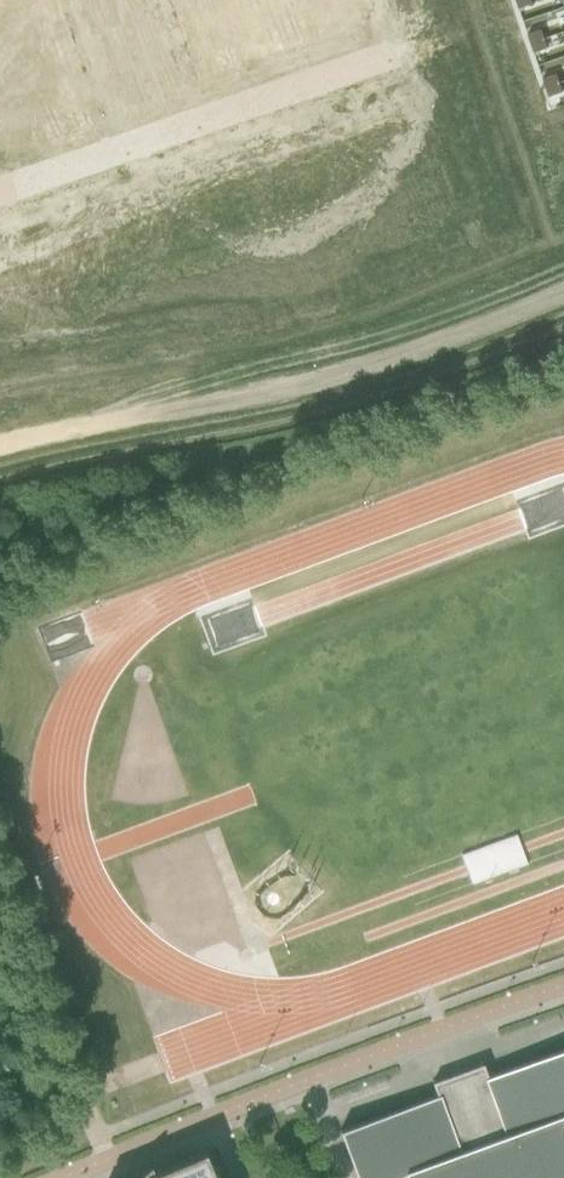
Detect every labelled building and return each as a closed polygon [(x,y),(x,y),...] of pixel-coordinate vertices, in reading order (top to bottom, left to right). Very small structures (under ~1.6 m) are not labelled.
[(518,8),(532,3),(531,0),(515,0),(518,8)] [(541,29),(527,34),(530,43),(544,38),(541,29)] [(544,38),(530,43),(533,52),(547,47),(544,38)] [(556,73),(542,78),(545,87),(559,82),(556,73)] [(559,82),(545,87),(548,96),(562,91),(559,82)] [(517,833),(460,851),(470,882),(527,865),(517,833)] [(488,1078),(483,1064),(432,1083),(437,1096),(341,1131),(358,1177),(563,1177),(563,1050),(488,1078)] [(205,1152),(153,1173),(152,1170),(150,1167),(151,1166),(150,1165),(136,1176),(137,1177),(215,1177),(205,1152)]
